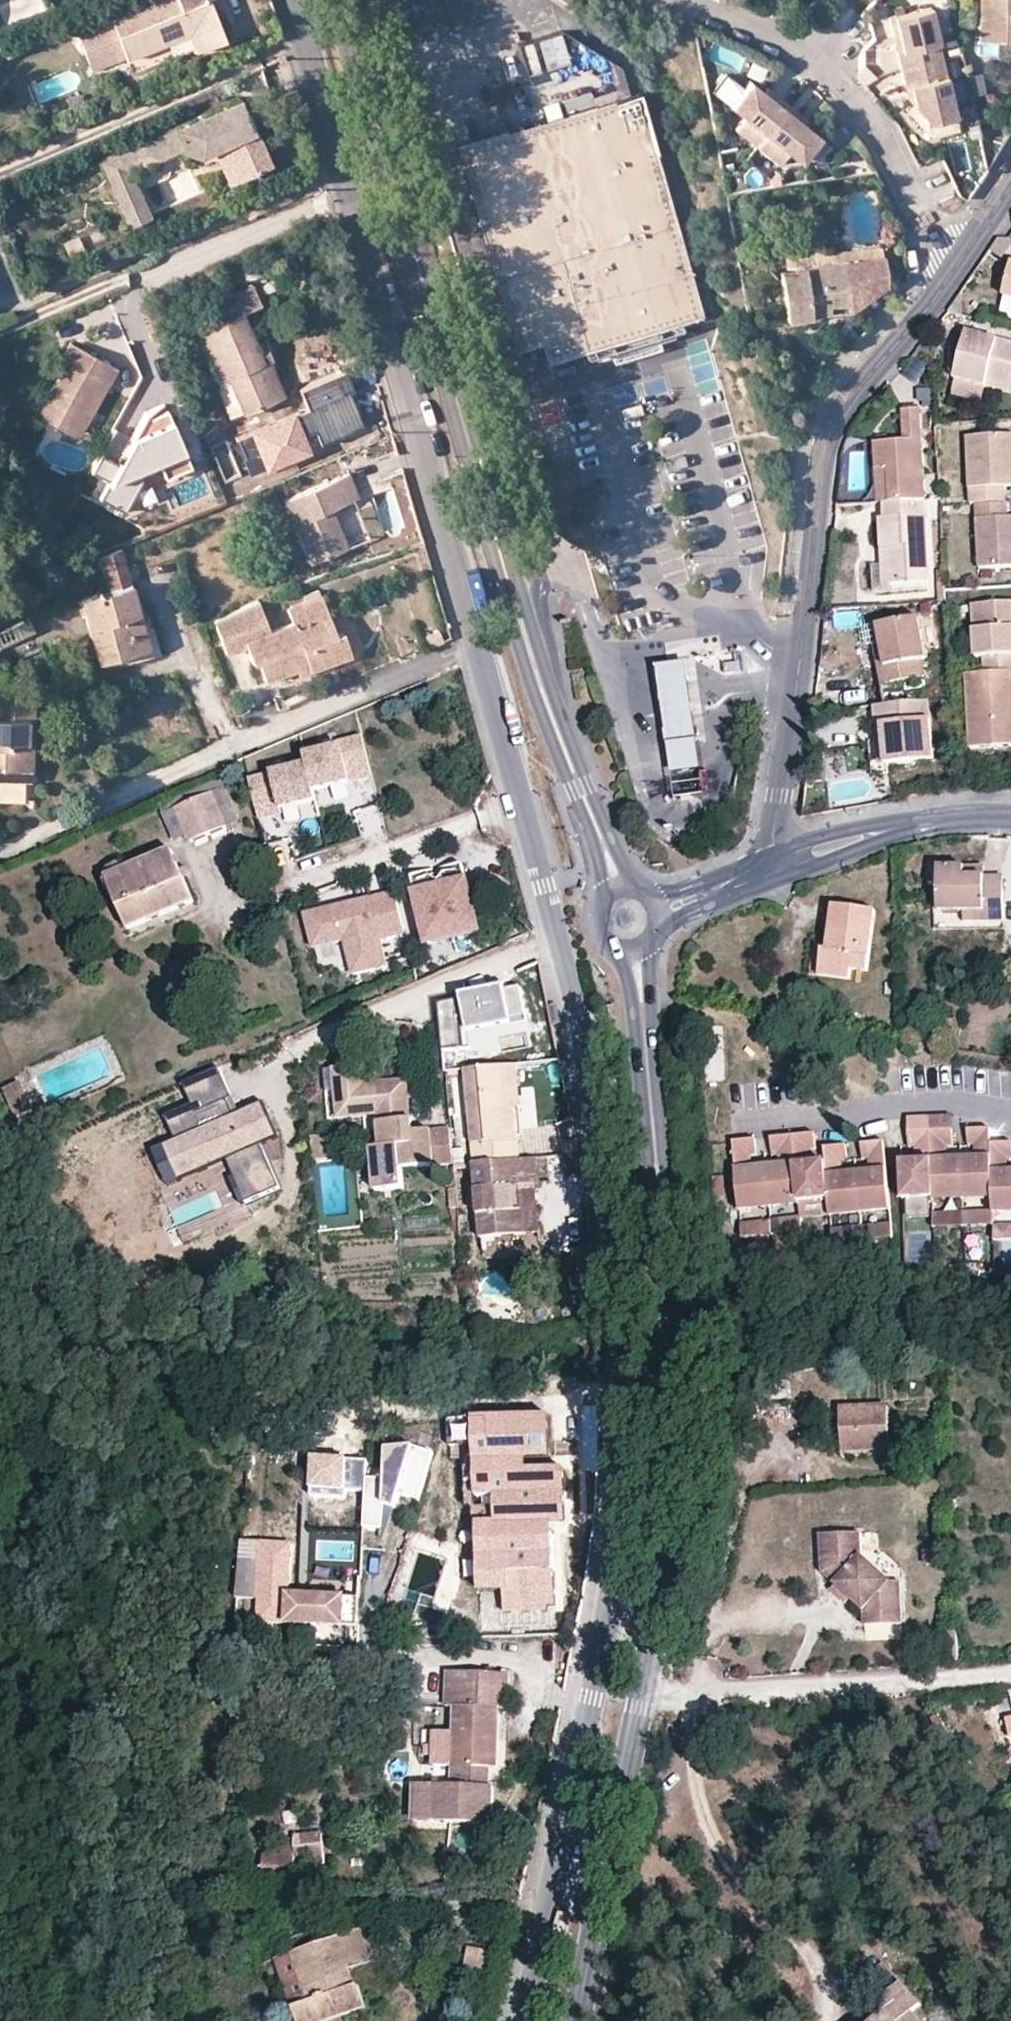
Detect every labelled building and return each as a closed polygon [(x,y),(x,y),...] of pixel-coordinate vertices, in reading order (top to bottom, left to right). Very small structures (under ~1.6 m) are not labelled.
[(158,0),(151,0),(93,24),(109,63),(187,32),(191,32),(197,48),(224,37),(208,0),(166,0),(159,3),(158,0)] [(979,37),(1010,38),(1010,0),(979,0),(979,37)] [(929,11),(888,19),(892,39),(897,38),(900,53),(895,54),(898,72),(903,89),(907,88),(911,105),(925,125),(952,119),(941,62),(929,11)] [(109,63),(93,24),(76,31),(93,70),(109,63)] [(517,45),(526,71),(569,58),(560,31),(517,45)] [(944,66),(952,99),(964,96),(956,63),(944,66)] [(710,91),(722,100),(736,83),(724,74),(710,91)] [(732,122),(754,140),(788,100),(773,88),(769,92),(761,85),(748,74),(728,99),(741,110),(732,122)] [(769,92),(773,88),(765,81),(761,85),(769,92)] [(904,99),(911,105),(907,88),(903,89),(904,99)] [(703,316),(640,90),(456,142),(514,346),(541,339),(547,360),(609,342),(613,355),(614,359),(619,358),(656,348),(660,346),(659,341),(655,329),(675,323),(684,321),(703,316)] [(240,97),(173,124),(182,145),(185,151),(203,159),(208,170),(217,165),(224,181),(268,162),(240,97)] [(788,100),(754,140),(775,158),(785,146),(797,156),(817,131),(804,120),(796,113),(799,109),(788,100)] [(928,138),(925,125),(911,105),(904,110),(922,135),(928,138)] [(808,116),(799,109),(796,113),(804,120),(808,116)] [(955,133),(952,119),(925,125),(928,138),(955,133)] [(182,145),(173,124),(100,156),(129,223),(151,213),(130,168),(182,145)] [(999,239),(991,251),(1003,259),(1010,245),(1010,239),(1008,238),(999,239)] [(878,256),(876,245),(810,254),(811,266),(878,256)] [(778,271),(785,318),(849,308),(885,283),(882,256),(878,256),(811,266),(778,271)] [(267,358),(261,359),(255,345),(240,312),(255,305),(258,304),(249,284),(213,299),(221,318),(198,328),(211,359),(219,380),(227,377),(242,411),(282,393),(267,358)] [(1004,299),(1000,318),(1010,321),(1010,300),(1004,299)] [(845,334),(835,328),(823,342),(832,350),(845,334)] [(984,386),(1010,392),(1010,342),(967,331),(954,379),(984,386)] [(931,357),(929,335),(917,349),(931,357)] [(267,358),(270,357),(264,342),(255,345),(261,359),(267,358)] [(62,357),(68,360),(38,414),(72,432),(100,379),(107,383),(115,368),(69,343),(62,357)] [(717,363),(694,366),(696,382),(719,379),(717,363)] [(72,432),(79,435),(107,383),(100,379),(72,432)] [(980,401),(984,386),(954,379),(951,394),(980,401)] [(187,434),(193,431),(172,382),(166,384),(187,434)] [(158,446),(187,434),(166,384),(151,391),(157,403),(142,409),(158,446)] [(887,469),(889,502),(924,500),(918,410),(902,411),(904,440),(886,442),(886,435),(876,436),(877,442),(873,442),(875,470),(887,469)] [(295,416),(254,433),(270,471),(311,454),(295,416)] [(967,438),(970,505),(975,505),(1006,503),(1005,487),(1010,487),(1010,436),(967,438)] [(883,503),(889,502),(887,469),(875,470),(877,503),(883,503)] [(309,560),(346,545),(331,505),(353,496),(358,494),(348,471),(284,497),(309,560)] [(887,586),(929,583),(924,500),(889,502),(883,503),(884,518),(879,519),(880,550),(885,550),(887,586)] [(1010,567),(1010,518),(1009,518),(1008,503),(1006,503),(975,505),(979,569),(1010,567)] [(423,540),(414,543),(420,566),(430,563),(423,540)] [(118,549),(97,558),(103,575),(125,569),(118,549)] [(103,575),(106,589),(129,582),(125,569),(103,575)] [(106,589),(79,597),(98,660),(107,658),(147,645),(137,611),(129,582),(106,589)] [(287,608),(292,621),(271,629),(260,598),(211,618),(226,653),(245,645),(251,662),(257,659),(264,678),(295,666),(303,663),(306,671),(349,654),(341,631),(335,634),(320,596),(287,608)] [(971,606),(975,659),(983,659),(983,675),(1010,673),(1010,604),(971,606)] [(28,617),(8,624),(13,640),(33,633),(28,617)] [(877,628),(880,644),(885,668),(877,670),(880,686),(925,678),(923,662),(926,660),(918,619),(877,628)] [(880,644),(872,646),(877,670),(885,668),(880,644)] [(725,659),(715,659),(714,668),(725,668),(725,659)] [(673,771),(702,767),(690,662),(661,665),(673,771)] [(303,663),(295,666),(298,674),(306,671),(303,663)] [(971,751),(1010,747),(1010,673),(983,675),(966,677),(971,751)] [(33,778),(32,743),(26,743),(26,714),(32,714),(32,697),(0,696),(0,778),(33,778)] [(929,701),(873,706),(880,766),(934,761),(929,701)] [(305,764),(312,790),(370,776),(360,736),(336,742),(338,746),(303,755),(305,764)] [(280,809),(314,800),(312,790),(305,764),(247,779),(257,819),(281,813),(280,809)] [(224,787),(210,793),(224,826),(238,820),(224,787)] [(224,826),(210,793),(174,807),(187,835),(189,841),(224,826)] [(174,807),(162,813),(174,840),(187,835),(174,807)] [(107,876),(129,928),(192,901),(171,849),(107,876)] [(426,945),(477,931),(459,864),(440,870),(443,884),(431,887),(427,873),(408,878),(426,945)] [(1004,876),(985,875),(967,875),(967,865),(940,865),(941,912),(964,912),(965,921),(1004,921),(1004,876)] [(985,875),(984,865),(967,865),(967,875),(985,875)] [(379,940),(404,934),(394,892),(304,915),(314,954),(345,946),(352,975),(385,967),(379,940)] [(876,911),(833,907),(827,950),(823,949),(819,976),(851,980),(852,971),(868,972),(876,911)] [(891,982),(881,983),(882,993),(891,992),(891,982)] [(530,1019),(518,986),(441,1004),(448,1056),(474,1049),(470,1027),(530,1019)] [(707,1081),(723,1081),(724,1027),(707,1027),(707,1081)] [(335,1090),(338,1119),(379,1116),(382,1149),(372,1149),(375,1190),(404,1187),(403,1168),(454,1163),(451,1129),(418,1132),(416,1119),(412,1119),(408,1078),(368,1082),(366,1065),(333,1068),(325,1069),(327,1091),(335,1090)] [(510,1108),(520,1106),(516,1065),(506,1066),(510,1108)] [(520,1106),(510,1108),(506,1066),(465,1069),(471,1123),(474,1164),(529,1159),(528,1152),(519,1152),(518,1139),(523,1139),(520,1106)] [(19,1086),(3,1094),(17,1124),(26,1119),(15,1096),(22,1093),(19,1086)] [(26,1119),(33,1116),(22,1093),(15,1096),(26,1119)] [(279,1134),(264,1101),(227,1117),(219,1121),(214,1110),(200,1117),(195,1103),(167,1116),(174,1132),(178,1140),(166,1145),(182,1179),(229,1157),(241,1185),(275,1169),(262,1142),(279,1134)] [(227,1117),(222,1106),(214,1110),(219,1121),(227,1117)] [(930,1116),(931,1130),(952,1130),(952,1115),(930,1116)] [(931,1130),(930,1116),(908,1118),(907,1132),(931,1130)] [(932,1158),(931,1130),(907,1132),(909,1147),(915,1146),(915,1162),(932,1160),(932,1158)] [(948,1157),(948,1147),(953,1147),(953,1145),(952,1130),(931,1130),(932,1158),(948,1157)] [(969,1145),(970,1147),(975,1146),(976,1156),(992,1156),(992,1144),(990,1130),(968,1130),(969,1145)] [(178,1140),(174,1132),(163,1137),(166,1145),(178,1140)] [(815,1132),(793,1135),(796,1163),(796,1164),(812,1162),(812,1150),(817,1149),(815,1132)] [(793,1135),(772,1137),(773,1152),(774,1153),(778,1153),(779,1164),(796,1163),(793,1135)] [(327,1136),(312,1136),(313,1159),(329,1158),(329,1150),(334,1150),(335,1147),(335,1145),(333,1142),(328,1142),(327,1136)] [(759,1153),(757,1139),(734,1141),(736,1166),(753,1166),(752,1156),(759,1155),(759,1153)] [(570,1155),(579,1154),(578,1141),(569,1143),(570,1155)] [(863,1144),(863,1159),(869,1159),(870,1170),(887,1168),(884,1142),(863,1144)] [(1009,1159),(1010,1159),(1010,1143),(992,1144),(992,1156),(993,1171),(1010,1170),(1009,1159)] [(849,1160),(848,1145),(825,1148),(826,1161),(827,1173),(843,1172),(843,1162),(849,1160)] [(581,1169),(579,1154),(570,1155),(567,1155),(568,1171),(581,1169)] [(976,1156),(962,1157),(964,1196),(994,1196),(993,1171),(992,1156),(976,1156)] [(932,1158),(932,1160),(934,1198),(964,1196),(962,1157),(948,1157),(932,1158)] [(538,1158),(529,1159),(474,1164),(478,1201),(482,1238),(521,1234),(529,1234),(524,1186),(536,1186),(541,1186),(538,1158)] [(915,1162),(903,1163),(904,1200),(911,1199),(929,1198),(934,1198),(932,1160),(915,1162)] [(812,1162),(796,1164),(800,1202),(805,1202),(825,1200),(830,1200),(827,1173),(826,1161),(812,1162)] [(779,1164),(766,1165),(771,1208),(800,1205),(800,1204),(800,1202),(796,1164),(796,1163),(779,1164)] [(753,1166),(736,1166),(741,1211),(771,1208),(766,1165),(753,1166)] [(861,1213),(891,1210),(887,1168),(870,1170),(858,1171),(861,1213)] [(994,1196),(995,1210),(995,1214),(1010,1213),(1010,1170),(993,1171),(994,1196)] [(831,1216),(861,1213),(858,1171),(843,1172),(827,1173),(830,1200),(831,1216)] [(536,1186),(524,1186),(529,1234),(540,1232),(537,1202),(536,1186)] [(450,1209),(458,1208),(456,1188),(448,1189),(450,1209)] [(911,1199),(911,1213),(929,1213),(929,1198),(911,1199)] [(825,1200),(805,1202),(806,1216),(825,1214),(825,1200)] [(972,1212),(973,1225),(995,1225),(995,1214),(995,1210),(972,1212)] [(935,1214),(936,1226),(958,1226),(957,1212),(935,1214)] [(995,1229),(1010,1228),(1010,1213),(995,1214),(995,1225),(995,1229)] [(780,1219),(782,1233),(803,1231),(801,1217),(780,1219)] [(742,1222),(743,1237),(764,1235),(764,1221),(742,1222)] [(893,1237),(892,1223),(870,1225),(872,1239),(893,1237)] [(855,1241),(854,1227),(832,1229),(834,1244),(855,1241)] [(789,1398),(788,1383),(761,1385),(763,1401),(789,1398)] [(888,1406),(841,1408),(843,1453),(890,1449),(888,1406)] [(527,1419),(448,1421),(449,1454),(477,1453),(482,1636),(558,1634),(553,1456),(528,1456),(527,1419)] [(366,1479),(363,1529),(382,1530),(383,1505),(395,1509),(399,1495),(409,1498),(410,1493),(420,1496),(433,1453),(413,1447),(386,1450),(384,1480),(366,1479)] [(363,1492),(365,1461),(313,1458),(311,1496),(345,1498),(345,1491),(363,1492)] [(362,1532),(361,1545),(382,1546),(382,1532),(362,1532)] [(264,1534),(264,1543),(291,1545),(292,1536),(264,1534)] [(863,1608),(864,1623),(901,1621),(900,1579),(889,1579),(863,1558),(863,1536),(823,1536),(822,1574),(834,1583),(850,1596),(863,1608)] [(243,1542),(242,1554),(263,1555),(264,1543),(243,1542)] [(238,1600),(261,1601),(259,1623),(359,1626),(360,1596),(348,1596),(289,1594),(291,1545),(264,1543),(263,1555),(242,1554),(238,1600)] [(361,1578),(349,1578),(348,1596),(360,1596),(361,1578)] [(845,1602),(850,1596),(834,1583),(830,1589),(845,1602)] [(482,1674),(450,1673),(449,1711),(454,1711),(454,1736),(435,1736),(434,1751),(426,1751),(426,1760),(434,1760),(434,1771),(453,1771),(452,1790),(417,1789),(416,1827),(494,1829),(495,1787),(491,1787),(491,1781),(479,1781),(479,1768),(491,1768),(497,1768),(499,1708),(509,1708),(510,1687),(481,1686),(482,1674)] [(510,1675),(482,1674),(481,1686),(510,1687),(510,1675)] [(479,1781),(491,1781),(491,1768),(479,1768),(479,1781)] [(321,1864),(321,1836),(297,1836),(294,1840),(279,1840),(279,1855),(260,1856),(261,1878),(293,1878),(292,1856),(313,1856),(313,1865),(321,1864)] [(344,1937),(354,1967),(370,1962),(359,1931),(344,1937)] [(365,2010),(351,1968),(346,1970),(344,1965),(352,1962),(344,1937),(291,1955),(308,2004),(295,2009),(299,2020),(334,2020),(365,2010)] [(485,1969),(489,1949),(476,1947),(472,1967),(485,1969)] [(308,2004),(291,1955),(278,1960),(295,2009),(308,2004)] [(344,1965),(346,1970),(351,1968),(354,1967),(352,1962),(344,1965)] [(917,2017),(925,2009),(884,1970),(869,1986),(885,2002),(877,2009),(878,2020),(920,2020),(917,2017)]
